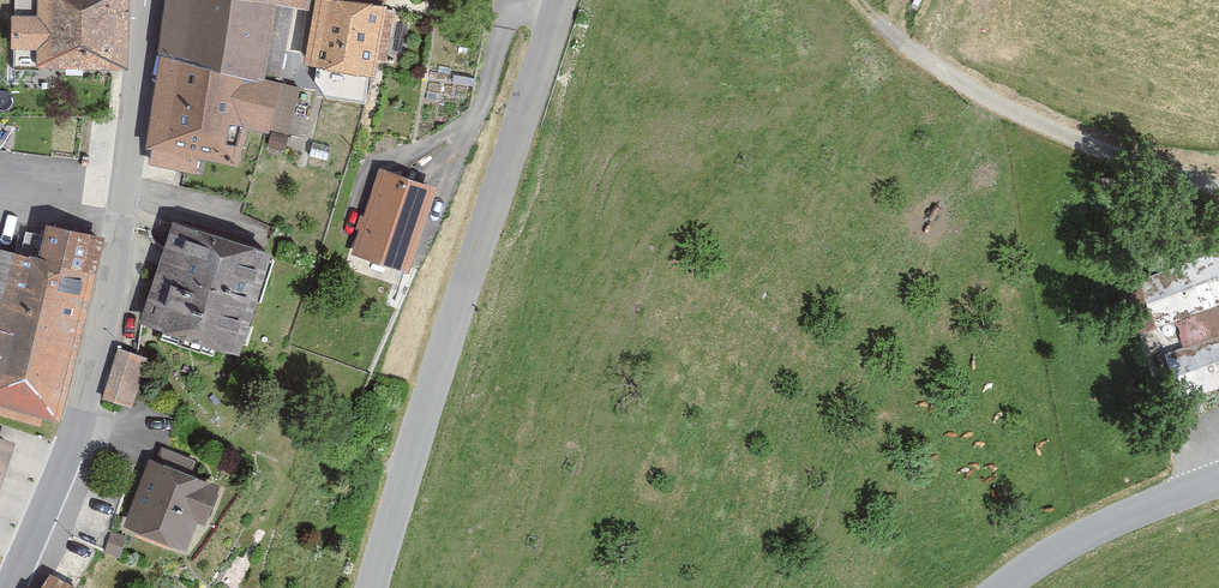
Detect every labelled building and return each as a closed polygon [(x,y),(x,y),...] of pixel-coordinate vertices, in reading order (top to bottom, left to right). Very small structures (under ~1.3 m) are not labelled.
[(123,0),(44,0),(43,17),(19,16),(18,50),(42,51),(42,71),(121,73),(123,0)] [(169,55),(274,77),(284,0),(282,0),(175,0),(169,55)] [(331,0),(325,0),(312,65),(383,79),(396,13),(331,0)] [(274,77),(169,55),(154,169),(199,178),(203,160),(245,167),(251,128),(277,134),(291,79),(274,77)] [(418,271),(444,183),(388,166),(362,255),(418,271)] [(50,222),(45,254),(0,245),(0,420),(45,432),(48,418),(67,424),(112,234),(50,222)] [(286,256),(181,222),(150,316),(255,350),(286,256)] [(1131,282),(1148,331),(1218,306),(1218,251),(1131,282)] [(1182,342),(1185,342),(1188,340),(1190,338),(1191,334),(1191,331),(1189,328),(1186,326),(1183,325),(1179,325),(1176,327),(1174,330),(1173,333),(1174,336),(1176,339),(1178,341),(1182,342)] [(1218,392),(1218,338),(1177,353),(1195,401),(1218,392)] [(154,358),(122,349),(107,401),(140,410),(154,358)] [(0,434),(0,509),(23,442),(0,434)] [(163,460),(158,458),(134,528),(199,551),(208,522),(220,526),(234,486),(198,473),(203,460),(167,448),(163,460)] [(56,575),(49,587),(85,587),(56,575)]
